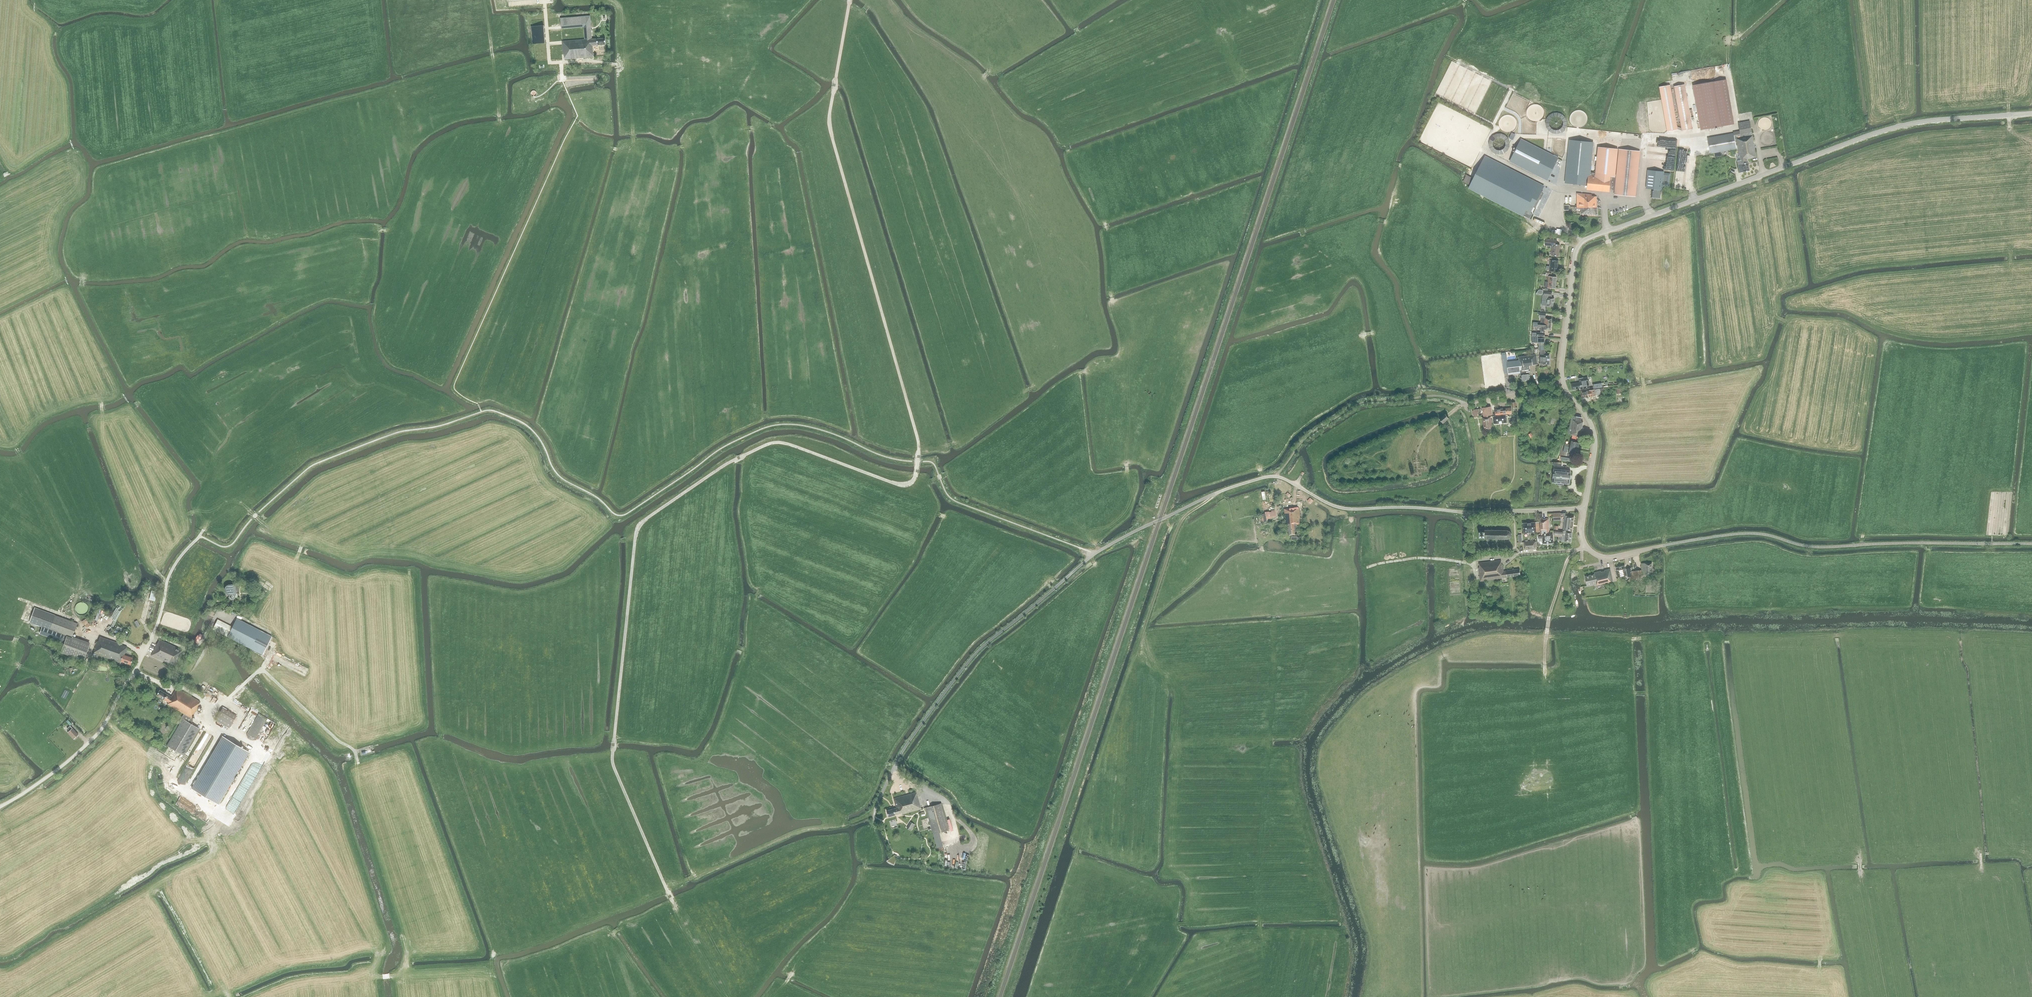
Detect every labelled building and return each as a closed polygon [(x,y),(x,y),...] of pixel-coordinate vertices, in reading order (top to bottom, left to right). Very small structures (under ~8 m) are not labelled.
[(590,15),(561,17),(561,25),(587,23),(588,37),(562,40),(563,53),(564,53),(565,58),(594,55),(593,44),(606,43),(605,37),(592,38),(590,15)] [(545,43),(544,25),(532,26),(534,44),(545,43)] [(1732,124),(1725,80),(1713,82),(1720,126),(1732,124)] [(1713,82),(1693,85),(1701,130),(1720,126),(1713,82)] [(1693,129),(1685,84),(1674,86),(1682,131),(1693,129)] [(1659,87),(1667,131),(1678,130),(1670,85),(1659,87)] [(1569,118),(1551,112),(1545,130),(1563,136),(1569,118)] [(1740,131),(1733,132),(1733,133),(1734,138),(1752,135),(1749,121),(1738,123),(1740,131)] [(1752,135),(1734,138),(1733,133),(1707,138),(1710,154),(1736,149),(1736,145),(1737,145),(1739,156),(1740,156),(1740,160),(1737,161),(1740,173),(1750,171),(1747,159),(1752,158),(1757,157),(1752,135)] [(1546,179),(1557,158),(1546,152),(1521,140),(1510,161),(1535,173),(1546,179)] [(1635,196),(1640,152),(1619,149),(1616,173),(1615,173),(1618,149),(1598,147),(1595,173),(1589,172),(1592,142),(1570,140),(1566,183),(1588,185),(1587,188),(1609,191),(1609,190),(1615,190),(1614,194),(1635,196)] [(1530,213),(1544,187),(1485,156),(1469,188),(1530,219),(1532,214),(1530,213)] [(1653,191),(1652,198),(1661,198),(1662,185),(1668,186),(1669,174),(1663,173),(1663,172),(1648,170),(1646,187),(1654,188),(1654,191),(1653,191)] [(1581,215),(1597,215),(1596,196),(1592,196),(1592,194),(1577,193),(1576,209),(1581,209),(1581,215)] [(1559,256),(1560,245),(1556,244),(1557,240),(1546,239),(1545,245),(1552,246),(1551,255),(1559,256)] [(1558,260),(1550,259),(1549,271),(1557,272),(1558,260)] [(1548,282),(1545,281),(1545,287),(1547,287),(1547,288),(1555,288),(1556,277),(1549,276),(1548,282)] [(1542,301),(1547,302),(1547,306),(1553,307),(1554,298),(1551,297),(1551,296),(1552,296),(1552,292),(1543,291),(1542,301)] [(1551,327),(1551,324),(1546,324),(1547,323),(1544,322),(1544,323),(1541,323),(1541,322),(1534,322),(1535,322),(1535,326),(1541,327),(1540,332),(1538,332),(1537,334),(1537,336),(1544,337),(1544,333),(1544,329),(1551,330),(1551,327)] [(1543,350),(1541,350),(1541,355),(1541,363),(1543,363),(1543,364),(1549,364),(1549,354),(1543,354),(1543,350)] [(1537,365),(1536,359),(1535,354),(1518,356),(1519,360),(1507,361),(1508,373),(1520,371),(1522,381),(1530,380),(1529,373),(1530,373),(1529,365),(1532,364),(1533,365),(1537,365)] [(1578,383),(1571,384),(1572,390),(1580,388),(1581,389),(1590,388),(1589,388),(1588,378),(1588,377),(1583,378),(1579,379),(1580,382),(1578,383)] [(1584,390),(1581,391),(1582,398),(1588,397),(1590,396),(1590,397),(1596,396),(1596,395),(1594,389),(1587,391),(1584,391),(1584,390)] [(1488,416),(1492,415),(1491,406),(1482,408),(1483,417),(1488,417),(1488,416)] [(1448,419),(1449,418),(1447,416),(1445,414),(1439,418),(1441,421),(1443,423),(1448,419)] [(1499,415),(1496,415),(1496,416),(1493,416),(1493,424),(1506,423),(1506,415),(1499,415)] [(1575,416),(1573,416),(1573,418),(1571,418),(1571,420),(1568,433),(1569,434),(1571,434),(1581,436),(1583,422),(1581,422),(1582,417),(1576,416),(1576,417),(1575,416)] [(1492,429),(1491,417),(1483,418),(1484,430),(1492,429)] [(1568,447),(1565,446),(1564,448),(1570,450),(1569,453),(1576,455),(1578,449),(1570,447),(1568,447)] [(1570,475),(1570,470),(1553,469),(1552,482),(1558,483),(1558,484),(1564,485),(1564,483),(1569,484),(1570,479),(1570,475)] [(1285,509),(1286,525),(1290,525),(1291,536),(1295,536),(1295,532),(1298,532),(1298,525),(1301,525),(1300,508),(1285,509)] [(1538,539),(1539,538),(1539,540),(1540,541),(1543,541),(1543,543),(1553,543),(1553,534),(1553,533),(1551,533),(1551,534),(1549,534),(1548,519),(1542,519),(1542,514),(1539,514),(1539,519),(1540,519),(1540,534),(1538,534),(1538,539)] [(1572,531),(1574,517),(1565,516),(1563,530),(1572,531)] [(1536,532),(1539,531),(1539,522),(1523,523),(1524,533),(1536,532)] [(1511,536),(1512,536),(1511,536),(1511,534),(1511,533),(1510,531),(1509,531),(1507,531),(1507,530),(1502,530),(1501,530),(1484,530),(1484,532),(1480,532),(1480,537),(1484,537),(1484,538),(1486,538),(1507,539),(1509,538),(1509,539),(1510,539),(1510,538),(1511,536)] [(1571,542),(1572,532),(1555,530),(1554,535),(1554,536),(1560,536),(1560,540),(1562,541),(1571,542)] [(1349,543),(1349,534),(1341,534),(1340,542),(1349,543)] [(1524,542),(1525,549),(1535,549),(1535,546),(1537,546),(1536,541),(1524,542)] [(1507,577),(1520,575),(1519,569),(1505,571),(1503,571),(1502,564),(1502,565),(1501,560),(1479,563),(1480,567),(1475,568),(1480,581),(1502,578),(1507,577)] [(1635,579),(1641,579),(1641,575),(1652,575),(1652,563),(1641,563),(1642,570),(1635,570),(1635,579)] [(1626,573),(1626,572),(1625,569),(1625,566),(1616,568),(1617,574),(1618,577),(1626,575),(1627,575),(1626,573)] [(1597,584),(1613,580),(1610,569),(1604,570),(1604,571),(1601,572),(1601,571),(1594,573),(1594,574),(1585,576),(1587,586),(1597,583),(1597,584)] [(241,585),(236,582),(235,585),(229,585),(228,585),(227,586),(226,586),(226,587),(225,587),(225,588),(225,589),(225,590),(225,591),(226,592),(226,593),(227,593),(228,594),(229,594),(230,594),(228,598),(233,600),(237,593),(239,593),(239,589),(241,585)] [(79,603),(77,604),(76,605),(75,607),(75,609),(75,611),(76,613),(78,614),(80,615),(82,615),(84,615),(85,614),(87,612),(88,611),(88,609),(88,607),(87,605),(85,603),(83,603),(81,602),(79,603)] [(77,623),(34,608),(29,622),(42,627),(40,633),(64,642),(60,652),(83,661),(88,648),(75,643),(77,638),(72,637),(77,623)] [(218,620),(213,629),(263,655),(272,637),(236,619),(232,627),(218,620)] [(98,641),(92,657),(97,659),(98,655),(120,662),(121,661),(131,665),(133,658),(124,655),(127,647),(121,645),(121,644),(100,637),(98,641)] [(175,665),(182,650),(160,640),(158,644),(157,643),(151,655),(167,663),(168,662),(175,665)] [(257,666),(263,658),(254,651),(247,659),(257,666)] [(197,706),(200,702),(176,688),(171,697),(159,690),(156,695),(168,702),(167,704),(184,714),(179,722),(181,722),(167,746),(184,756),(200,729),(191,723),(194,719),(191,718),(198,706),(197,706)] [(229,728),(236,716),(222,708),(218,715),(215,720),(229,728)] [(254,723),(256,718),(248,715),(245,722),(252,725),(253,722),(254,723)] [(74,739),(78,735),(71,726),(68,729),(70,730),(68,732),(74,739)] [(219,804),(249,752),(223,737),(192,788),(219,804)] [(894,808),(887,811),(889,817),(896,815),(902,813),(902,814),(921,809),(917,792),(894,798),(896,808),(895,809),(894,808)] [(949,830),(941,803),(926,808),(933,834),(949,830)] [(907,828),(911,831),(915,825),(911,822),(907,828)]
